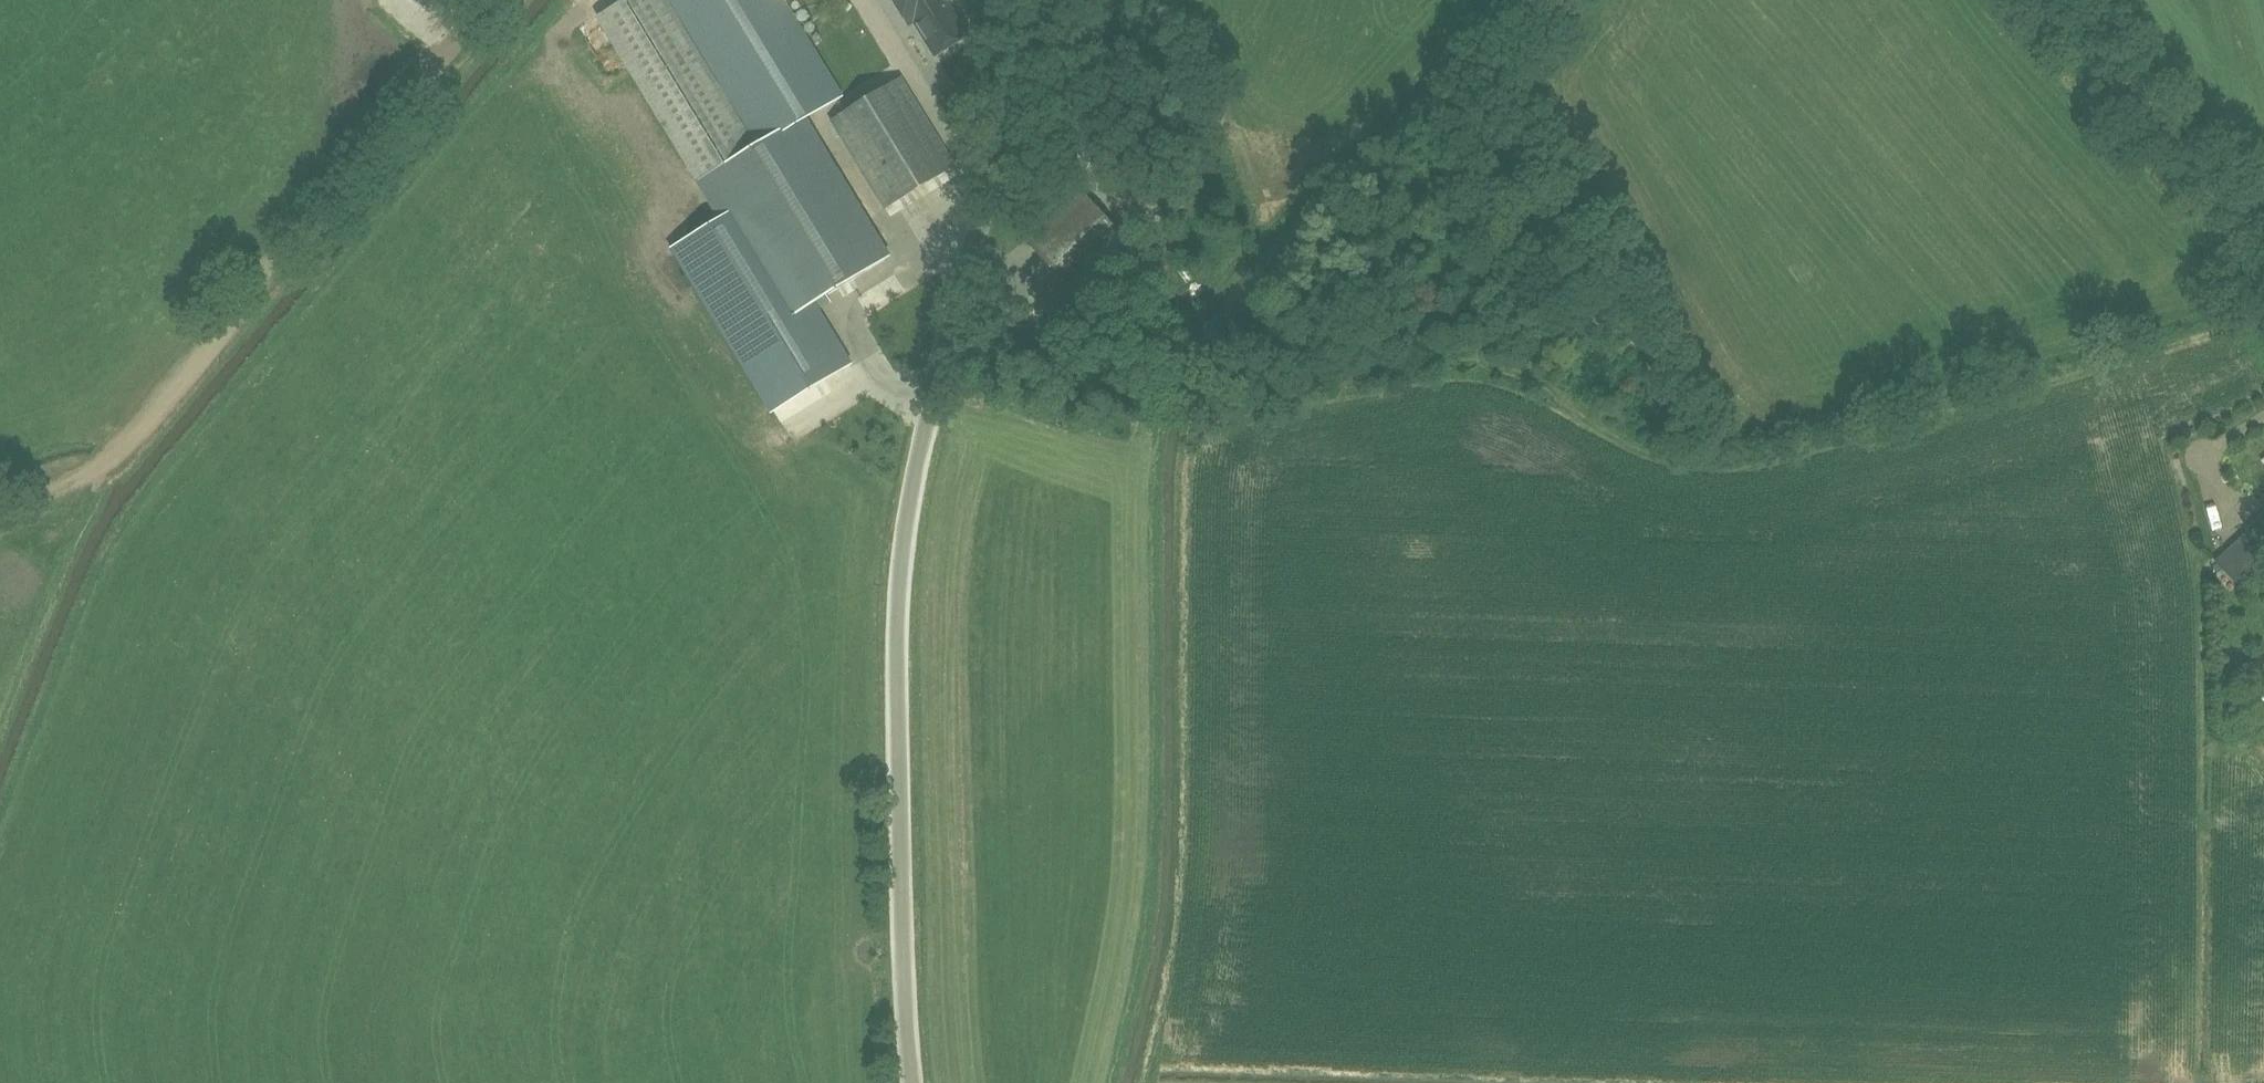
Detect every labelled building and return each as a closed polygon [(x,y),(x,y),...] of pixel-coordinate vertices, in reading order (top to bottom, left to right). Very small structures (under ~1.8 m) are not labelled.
[(840,98),(780,0),(627,0),(601,16),(724,218),(675,248),(773,411),(849,365),(812,304),(885,260),(801,121),(840,98)] [(909,25),(914,22),(935,56),(967,36),(946,2),(950,0),(894,0),(909,25)] [(899,80),(832,122),(885,208),(953,166),(899,80)] [(1033,227),(1059,203),(1039,182),(1013,206),(1033,227)] [(863,295),(870,314),(909,299),(902,280),(863,295)] [(2248,529),(2263,546),(2263,514),(2248,529)]
